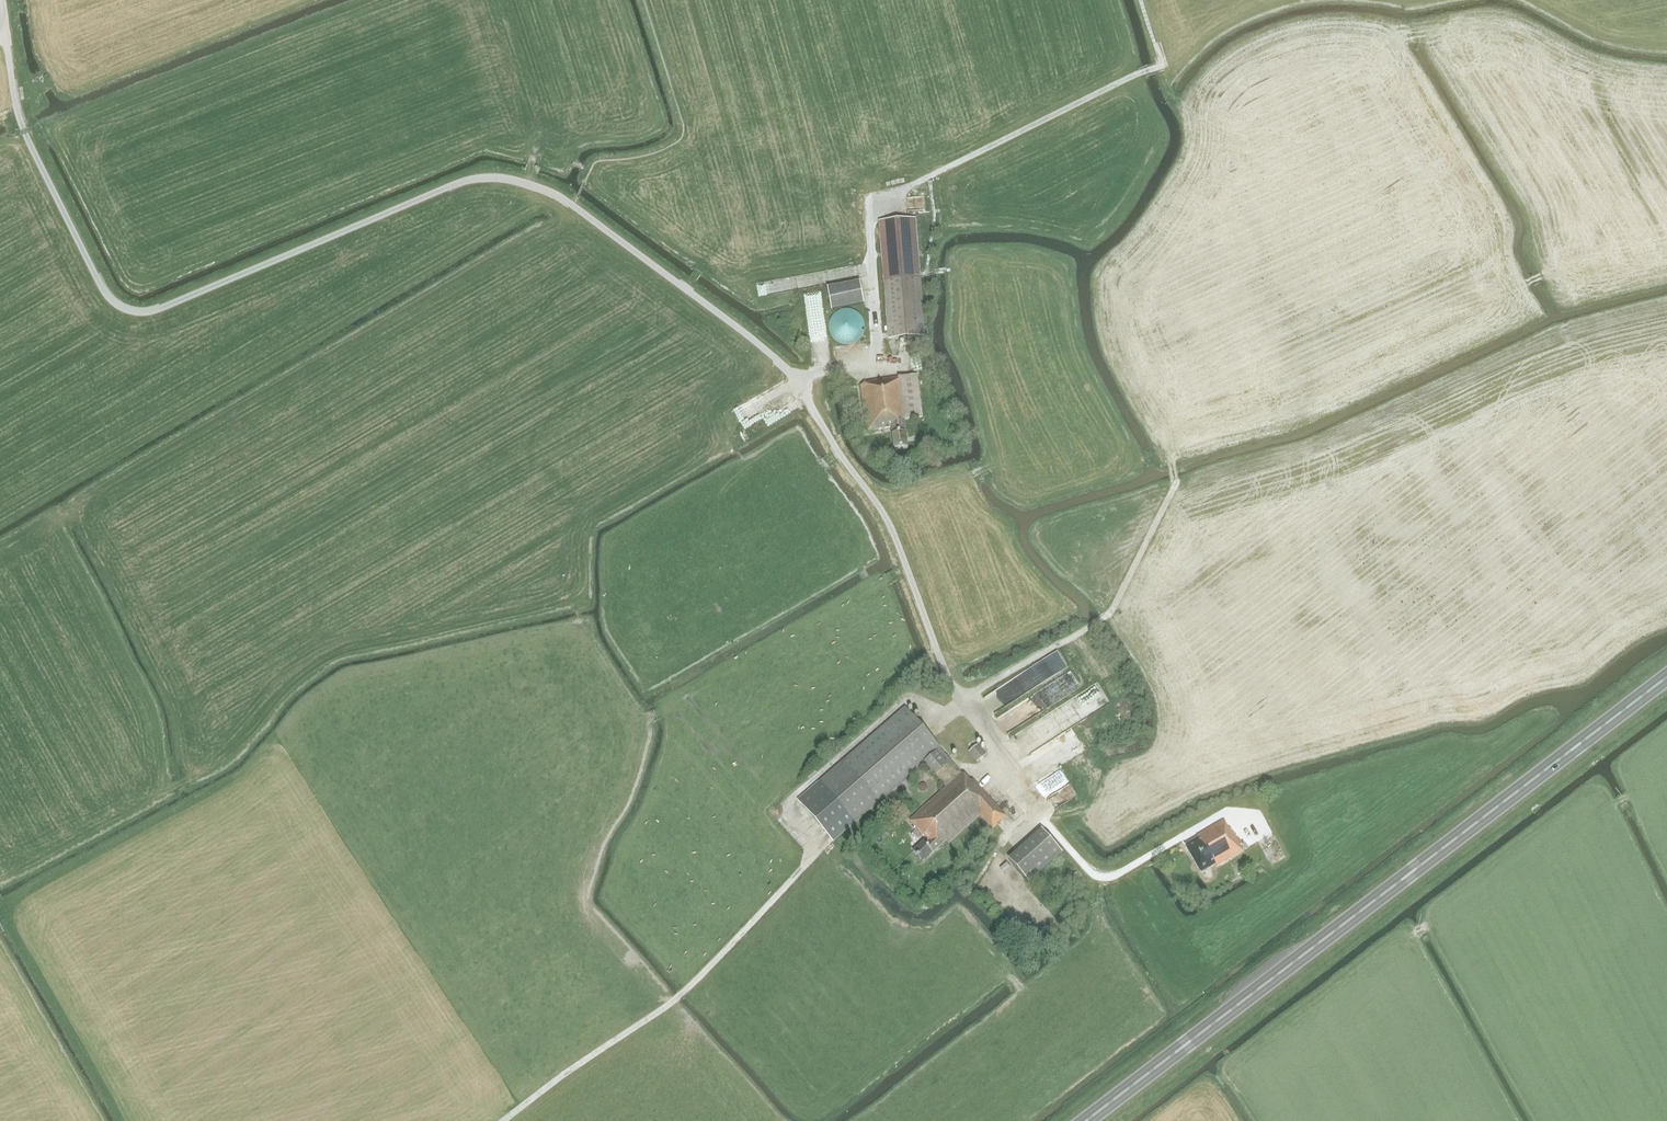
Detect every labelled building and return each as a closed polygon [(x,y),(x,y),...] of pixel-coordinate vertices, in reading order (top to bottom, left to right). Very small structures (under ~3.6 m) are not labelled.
[(884,280),(888,339),(925,336),(915,219),(879,221),(884,280)] [(828,288),(832,309),(864,303),(860,282),(828,288)] [(864,330),(865,326),(865,323),(864,320),(862,317),(860,315),(858,313),(856,311),(853,310),(850,309),(846,309),(843,309),(840,310),(837,312),(835,314),(833,316),(831,319),(830,322),(829,325),(829,328),(830,331),(831,334),(833,337),(835,339),(837,341),(840,343),(843,344),(846,344),(849,344),(852,343),(855,342),(858,340),(860,338),(862,336),(864,333),(864,330)] [(912,371),(923,370),(921,350),(909,352),(912,371)] [(904,419),(923,417),(918,374),(871,380),(872,383),(861,385),(867,430),(891,427),(894,450),(908,448),(904,419)] [(906,707),(798,800),(834,841),(925,762),(947,787),(910,820),(927,838),(923,841),(923,842),(913,851),(922,861),(947,840),(949,842),(980,814),(993,828),(1006,816),(973,780),(971,782),(963,773),(962,774),(940,749),(941,748),(906,707)] [(986,756),(977,745),(969,752),(977,762),(986,756)] [(1217,867),(1243,852),(1231,829),(1229,830),(1224,821),(1197,837),(1198,838),(1185,846),(1201,874),(1216,865),(1217,867)] [(1063,852),(1041,829),(1008,859),(1029,883),(1063,852)] [(1012,869),(1007,863),(1000,869),(1005,875),(1012,869)]
